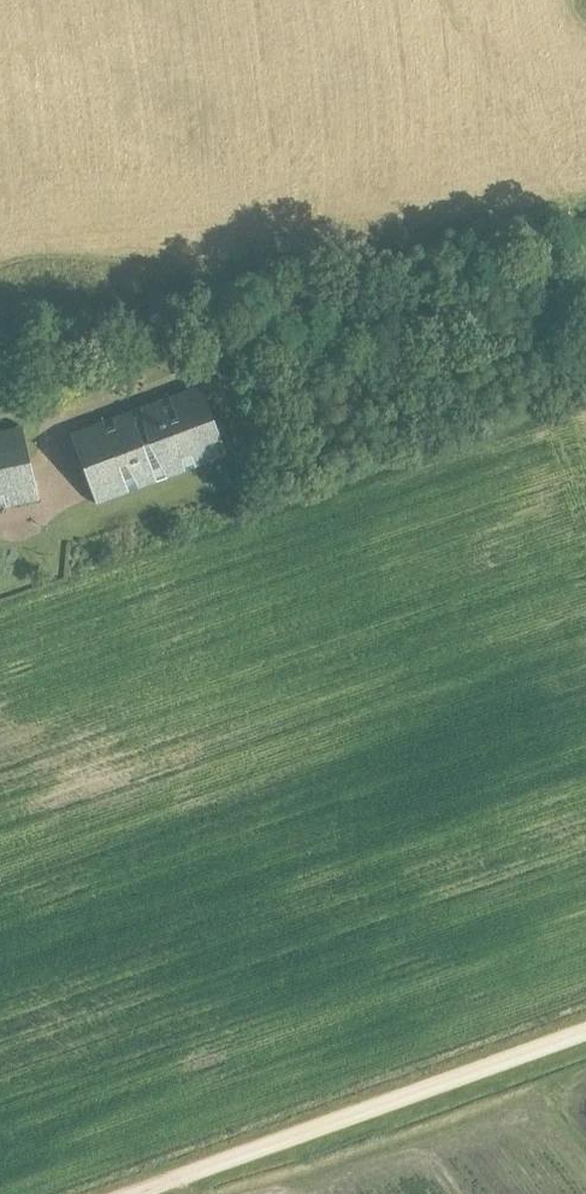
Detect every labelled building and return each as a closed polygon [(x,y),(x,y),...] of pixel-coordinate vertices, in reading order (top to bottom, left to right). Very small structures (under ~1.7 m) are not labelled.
[(221,457),(196,388),(75,433),(101,502),(221,457)] [(34,500),(18,428),(0,432),(0,508),(34,500)]
